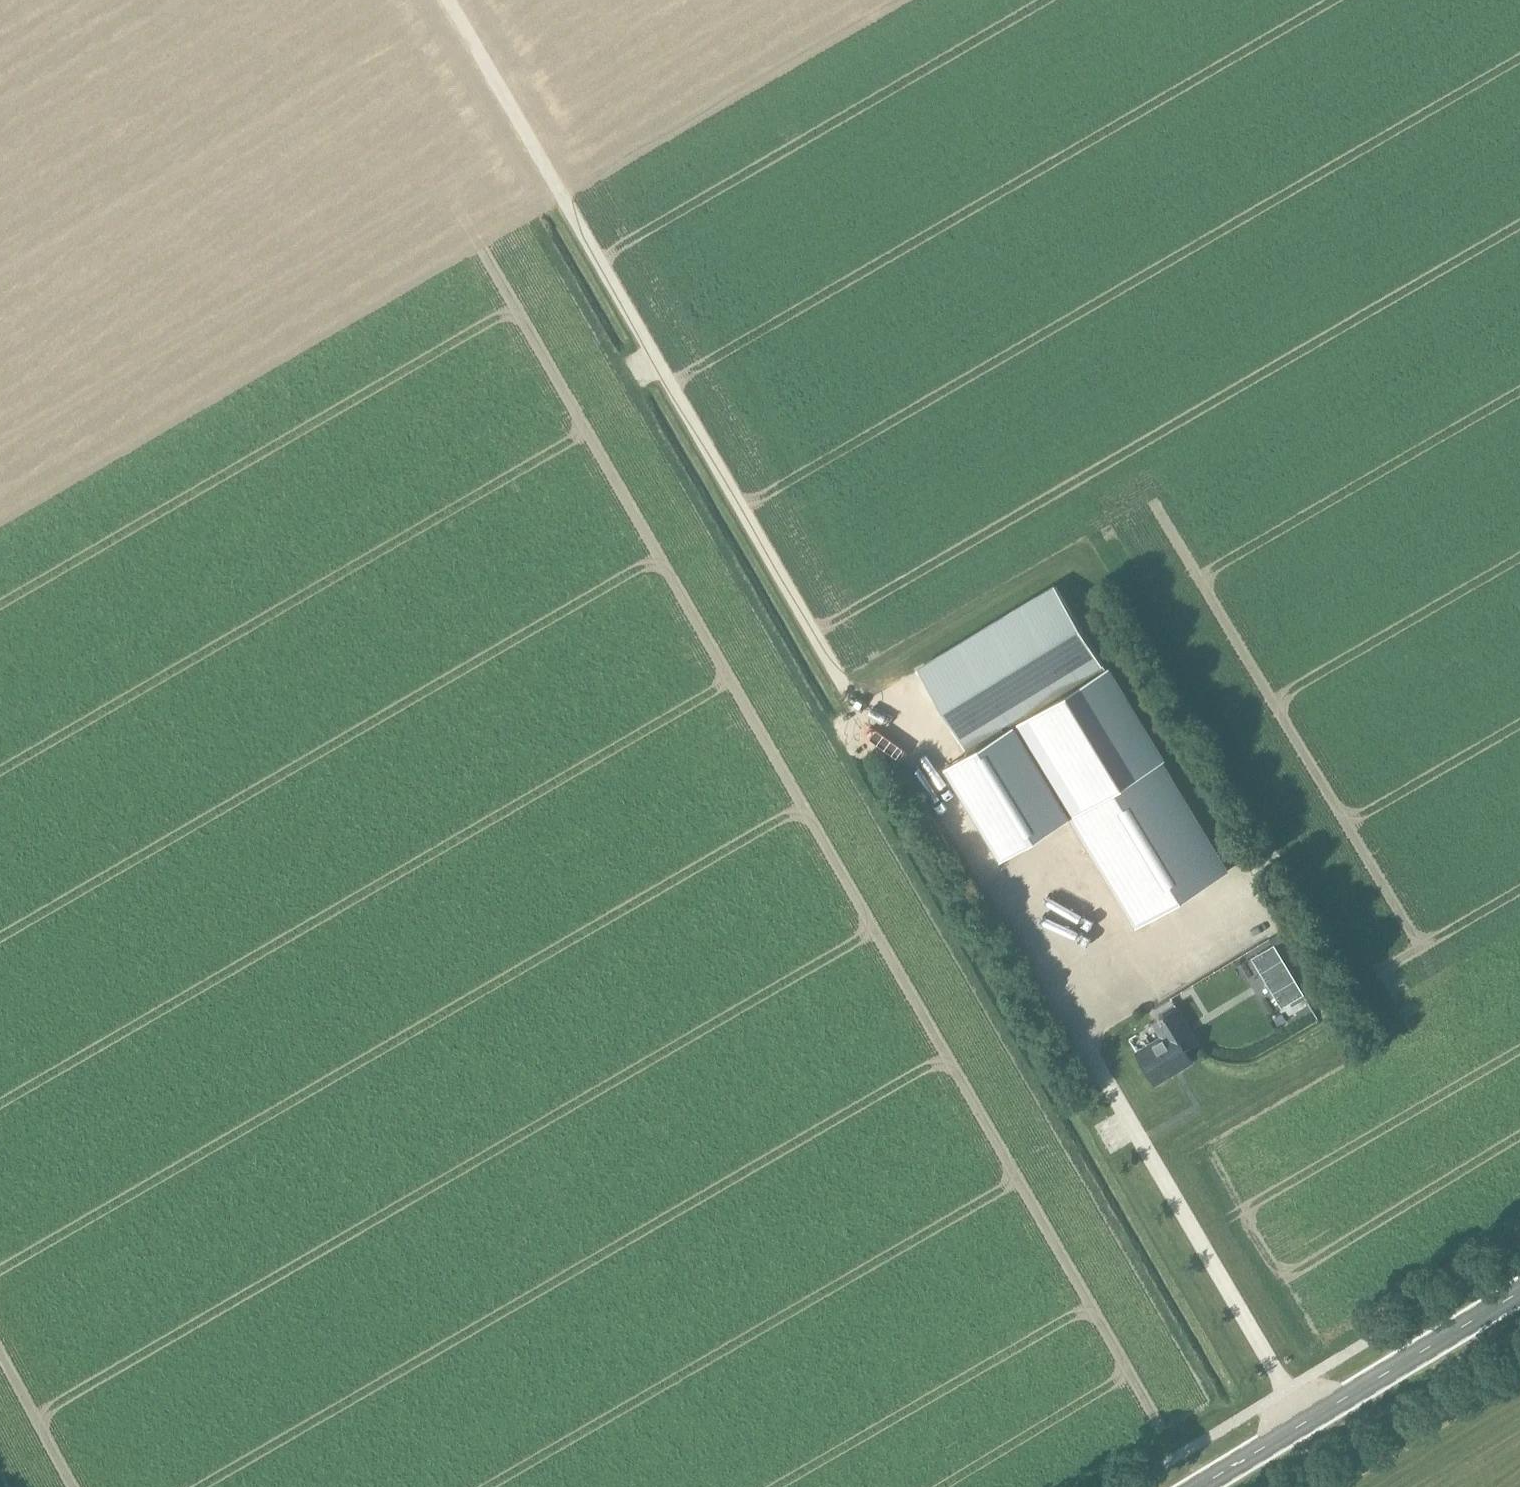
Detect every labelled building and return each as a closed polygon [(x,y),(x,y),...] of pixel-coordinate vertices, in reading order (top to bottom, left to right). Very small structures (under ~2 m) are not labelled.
[(1013,725),(1105,669),(1056,588),(919,672),(965,748),(1010,721),(1013,725)] [(1135,927),(1228,871),(1105,669),(1013,725),(1069,818),(1135,927)] [(1069,818),(1013,725),(945,767),(1001,859),(1069,818)] [(1274,947),(1260,955),(1268,969),(1282,961),(1274,947)] [(1294,981),(1280,989),(1289,1003),(1302,995),(1294,981)] [(1177,1008),(1160,1019),(1154,1022),(1163,1037),(1137,1053),(1155,1083),(1191,1062),(1185,1051),(1198,1043),(1177,1008)]
